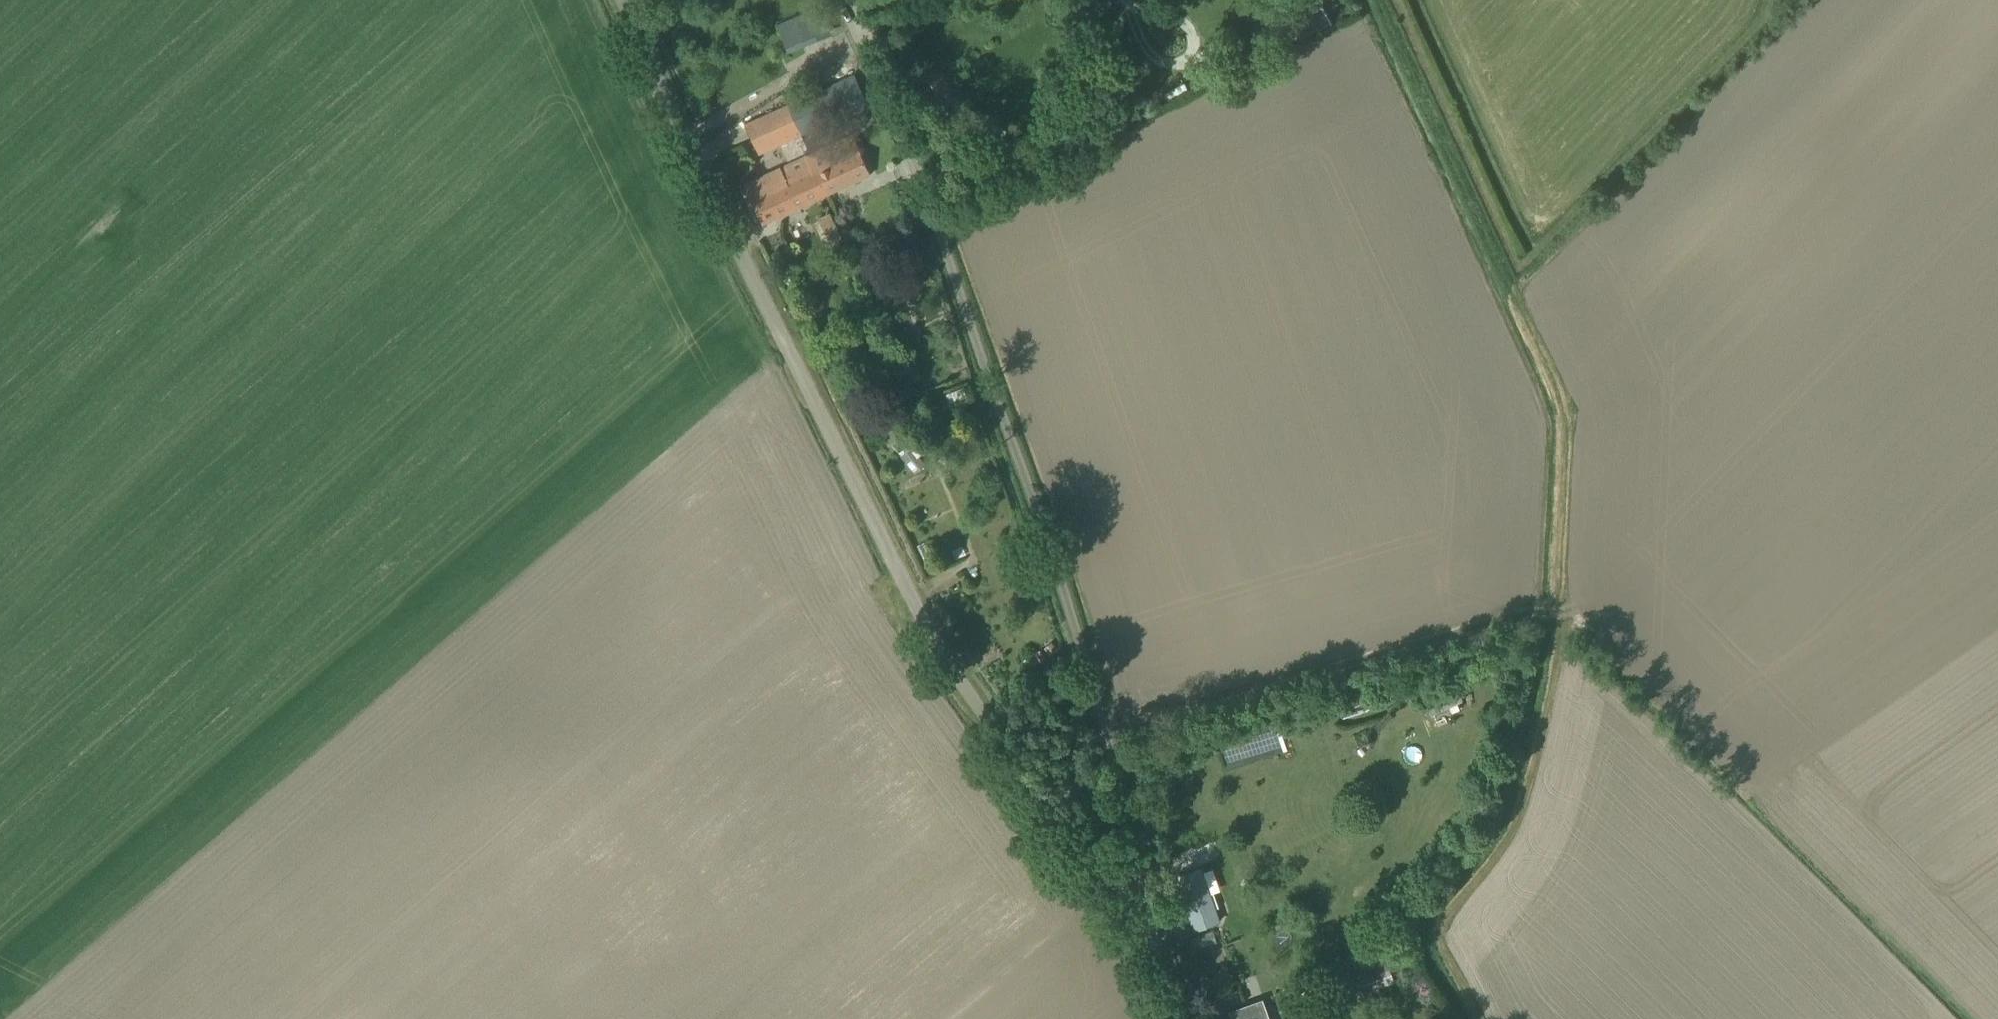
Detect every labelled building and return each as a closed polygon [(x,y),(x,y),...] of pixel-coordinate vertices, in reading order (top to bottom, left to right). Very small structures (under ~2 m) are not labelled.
[(1324,13),(1317,0),(1315,0),(1284,17),(1285,19),(1250,38),(1256,50),(1324,13)] [(789,50),(836,34),(826,6),(779,21),(789,50)] [(954,100),(943,69),(918,78),(929,109),(954,100)] [(789,105),(802,133),(868,102),(855,74),(789,105)] [(802,133),(789,105),(746,124),(759,153),(802,133)] [(813,170),(818,167),(829,193),(871,174),(853,134),(806,156),(813,170)] [(752,198),(763,223),(829,193),(818,167),(813,170),(806,156),(745,184),(752,198)] [(843,237),(831,212),(819,218),(820,220),(815,222),(825,243),(830,241),(831,242),(843,237)] [(910,449),(908,446),(900,452),(910,465),(921,457),(913,447),(910,449)] [(1221,742),(1229,767),(1286,751),(1278,726),(1221,742)] [(1203,868),(1175,878),(1195,935),(1222,926),(1203,868)] [(1330,1002),(1395,979),(1388,958),(1383,959),(1377,941),(1344,953),(1351,971),(1323,981),(1330,1002)] [(1271,1016),(1279,1013),(1274,999),(1237,1012),(1239,1018),(1272,1018),(1271,1016)]
